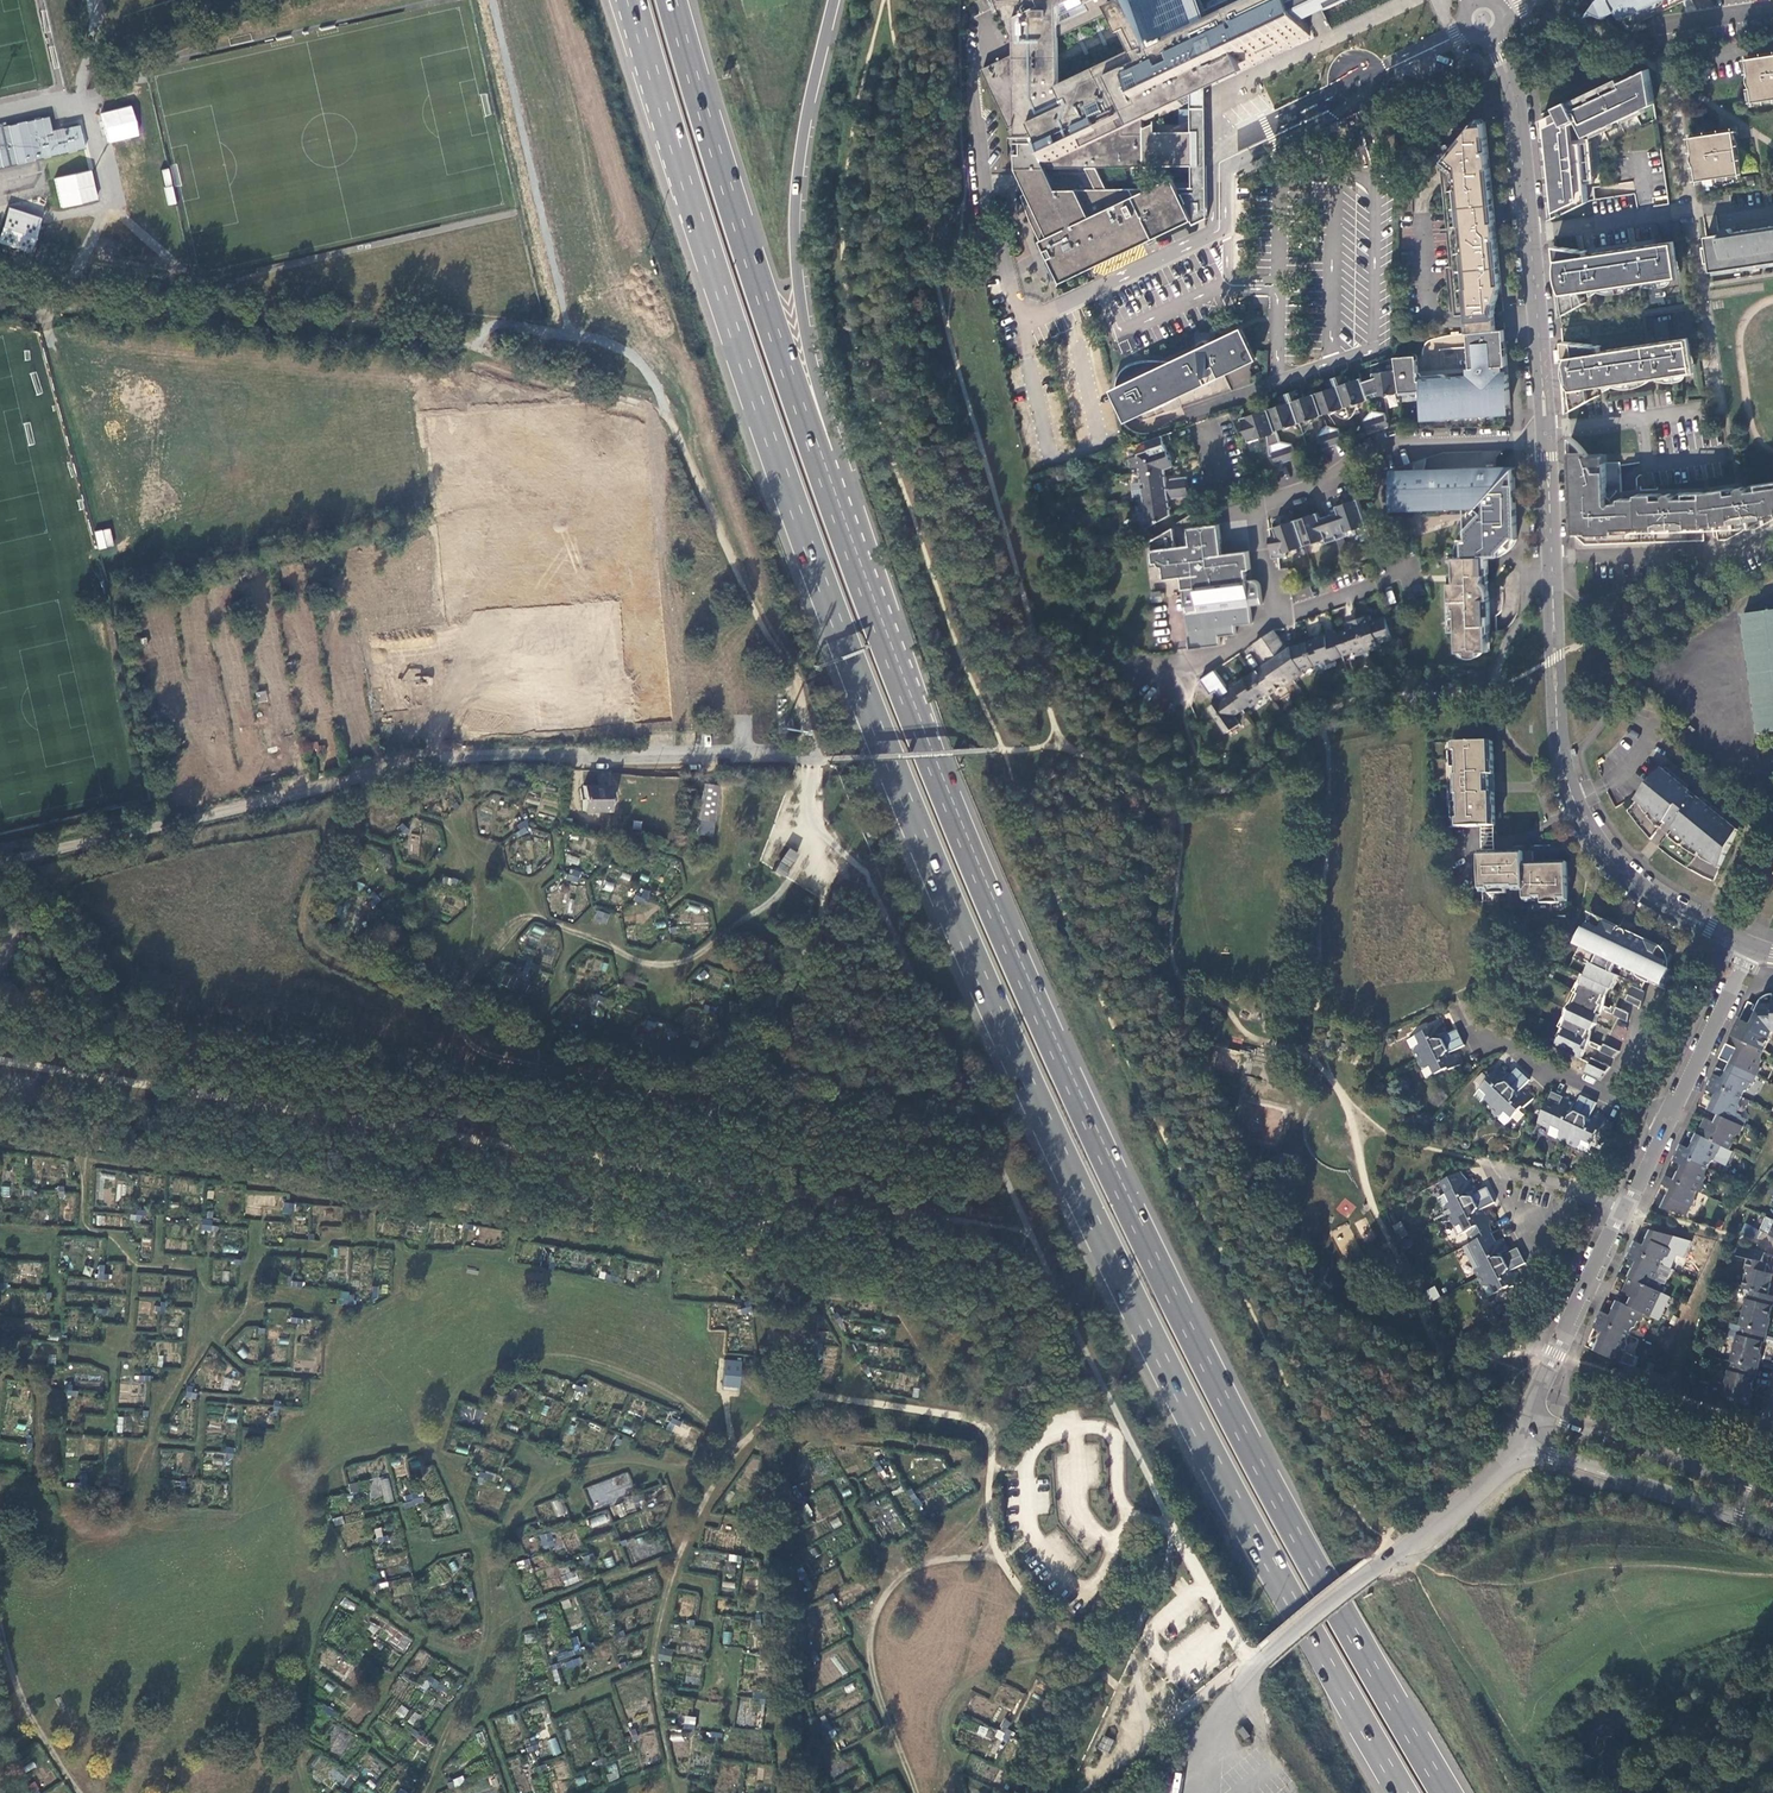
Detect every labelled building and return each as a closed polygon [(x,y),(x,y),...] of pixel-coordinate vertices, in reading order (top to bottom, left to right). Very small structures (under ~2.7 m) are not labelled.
[(1192,188),(1181,188),(1141,187),(1110,186),(1100,166),(1192,165),(1193,165),(1192,131),(1191,131),(1153,132),(1153,120),(1191,102),(1191,107),(1207,108),(1203,105),(1203,88),(1206,86),(1311,36),(1294,0),(995,0),(1013,40),(1015,39),(1015,53),(983,69),(1011,127),(1017,124),(1017,135),(1018,167),(1030,193),(1025,195),(1034,219),(1063,278),(1192,215),(1192,188)] [(1602,13),(1609,16),(1618,11),(1622,20),(1637,13),(1642,12),(1651,10),(1657,8),(1659,2),(1664,0),(1601,0),(1593,10),(1602,13)] [(1771,65),(1770,62),(1764,63),(1764,58),(1748,60),(1754,101),(1772,98),(1772,64),(1771,65)] [(1575,110),(1579,119),(1587,136),(1655,104),(1650,69),(1621,82),(1624,88),(1575,110)] [(1542,120),(1543,129),(1547,129),(1555,200),(1561,200),(1563,213),(1588,200),(1582,142),(1575,143),(1573,121),(1579,119),(1575,110),(1571,101),(1559,107),(1561,112),(1558,113),(1542,120)] [(134,107),(102,114),(109,143),(140,136),(134,107)] [(1192,165),(1192,188),(1192,215),(1194,219),(1207,212),(1207,149),(1207,108),(1191,107),(1191,131),(1192,131),(1193,165),(1192,165)] [(42,159),(85,149),(80,125),(53,131),(49,116),(0,127),(0,168),(42,159)] [(1486,124),(1472,125),(1471,127),(1453,129),(1454,143),(1438,145),(1455,315),(1468,314),(1470,330),(1497,328),(1495,307),(1501,284),(1501,280),(1495,222),(1489,161),(1486,124)] [(1738,145),(1737,138),(1736,134),(1734,130),(1720,132),(1723,135),(1724,135),(1724,139),(1728,143),(1732,142),(1738,145)] [(1699,179),(1742,173),(1740,165),(1738,145),(1732,142),(1728,143),(1724,139),(1724,135),(1723,135),(1720,132),(1691,136),(1699,179)] [(93,170),(54,179),(61,209),(99,201),(93,170)] [(1173,171),(1141,187),(1181,188),(1173,171)] [(9,208),(0,236),(0,244),(31,254),(43,219),(9,208)] [(1732,232),(1732,231),(1730,227),(1725,228),(1723,233),(1719,233),(1725,268),(1772,261),(1772,225),(1732,232)] [(1725,268),(1719,233),(1707,235),(1712,270),(1725,268)] [(1662,244),(1666,278),(1666,280),(1680,277),(1675,240),(1662,242),(1662,244)] [(1558,260),(1565,314),(1577,307),(1576,293),(1585,291),(1584,284),(1591,283),(1592,290),(1636,284),(1636,283),(1637,283),(1636,277),(1644,275),(1645,281),(1666,278),(1662,244),(1648,246),(1646,245),(1644,245),(1643,245),(1641,246),(1640,247),(1594,254),(1590,253),(1588,254),(1587,255),(1585,256),(1584,258),(1584,259),(1583,261),(1580,262),(1579,248),(1554,244),(1555,260),(1558,260)] [(1588,250),(1579,248),(1580,262),(1583,261),(1584,259),(1584,258),(1585,256),(1587,255),(1588,254),(1588,250)] [(1555,260),(1561,316),(1565,314),(1558,260),(1555,260)] [(1506,344),(1505,327),(1497,328),(1470,330),(1471,347),(1506,344)] [(1132,414),(1136,415),(1139,415),(1142,414),(1153,410),(1169,402),(1186,391),(1190,386),(1194,380),(1194,375),(1205,370),(1205,375),(1207,377),(1211,375),(1211,368),(1216,365),(1220,374),(1256,357),(1242,329),(1215,341),(1217,344),(1215,345),(1215,351),(1211,351),(1211,346),(1210,342),(1208,340),(1204,340),(1203,340),(1202,341),(1201,344),(1200,354),(1194,354),(1194,352),(1193,352),(1179,358),(1179,362),(1171,362),(1171,361),(1156,360),(1145,359),(1139,360),(1133,362),(1126,364),(1122,368),(1117,374),(1116,376),(1115,382),(1115,386),(1115,391),(1116,399),(1119,407),(1121,410),(1125,413),(1132,414)] [(1669,337),(1670,339),(1674,373),(1674,375),(1689,372),(1683,335),(1669,337)] [(1587,343),(1562,341),(1563,357),(1565,357),(1573,409),(1585,403),(1585,388),(1593,387),(1592,379),(1598,378),(1600,386),(1644,379),(1644,378),(1644,372),(1652,371),(1653,377),(1674,373),(1670,339),(1656,341),(1654,341),(1652,341),(1651,341),(1650,341),(1648,342),(1603,349),(1600,349),(1597,349),(1596,349),(1595,350),(1594,351),(1594,352),(1593,352),(1592,354),(1592,355),(1592,357),(1588,357),(1587,343)] [(1596,344),(1587,343),(1588,357),(1592,357),(1592,355),(1592,354),(1593,352),(1594,352),(1594,351),(1595,350),(1596,349),(1596,344)] [(1506,346),(1506,344),(1471,347),(1473,366),(1475,366),(1492,364),(1507,363),(1506,346)] [(1509,388),(1508,372),(1492,373),(1478,374),(1420,380),(1418,356),(1395,358),(1395,359),(1401,394),(1422,392),(1429,414),(1446,412),(1456,407),(1463,407),(1463,411),(1495,408),(1494,402),(1510,401),(1509,388)] [(1565,357),(1563,357),(1567,412),(1573,409),(1565,357)] [(1382,397),(1401,395),(1401,394),(1395,359),(1374,366),(1376,379),(1365,383),(1369,396),(1381,393),(1382,397)] [(1492,373),(1492,364),(1475,366),(1475,371),(1478,370),(1478,374),(1492,373)] [(1369,396),(1365,383),(1364,383),(1363,379),(1353,382),(1349,374),(1338,378),(1347,408),(1370,400),(1369,396)] [(1324,416),(1347,408),(1338,378),(1325,382),(1328,391),(1317,394),(1324,416)] [(1301,424),(1324,416),(1317,394),(1306,398),(1303,390),(1291,394),(1301,424)] [(1278,431),(1301,424),(1291,394),(1279,398),(1281,406),(1271,410),(1278,431)] [(1278,466),(1288,462),(1281,442),(1278,431),(1271,410),(1244,419),(1251,441),(1269,435),(1272,455),(1275,456),(1278,466)] [(1370,434),(1381,430),(1374,410),(1366,419),(1370,434)] [(1374,410),(1381,430),(1391,427),(1386,413),(1374,410)] [(1324,450),(1335,447),(1327,426),(1320,436),(1324,450)] [(1327,426),(1335,447),(1344,444),(1340,429),(1327,426)] [(1142,472),(1167,469),(1166,465),(1174,462),(1168,445),(1174,443),(1171,434),(1150,441),(1152,450),(1140,454),(1140,456),(1130,459),(1133,474),(1142,472)] [(1569,436),(1570,471),(1574,471),(1575,502),(1605,501),(1609,497),(1605,494),(1604,462),(1590,462),(1588,457),(1584,451),(1581,447),(1578,444),(1574,441),(1572,438),(1569,436)] [(1281,442),(1288,462),(1298,459),(1294,445),(1281,442)] [(1169,489),(1167,469),(1142,472),(1143,481),(1145,497),(1169,494),(1169,489)] [(1516,538),(1514,469),(1394,473),(1394,505),(1475,503),(1484,513),(1468,529),(1468,540),(1464,540),(1465,556),(1500,555),(1500,552),(1513,538),(1516,538)] [(1173,488),(1189,486),(1188,477),(1172,479),(1173,488)] [(1724,539),(1772,512),(1772,480),(1754,483),(1755,488),(1745,490),(1745,489),(1735,490),(1735,492),(1725,493),(1724,488),(1708,490),(1712,520),(1714,539),(1724,539)] [(1143,481),(1134,483),(1136,498),(1145,497),(1143,481)] [(1147,511),(1140,512),(1143,531),(1172,514),(1171,498),(1185,497),(1184,488),(1190,487),(1189,486),(1173,488),(1169,489),(1169,494),(1145,497),(1147,511)] [(1712,520),(1708,490),(1700,491),(1701,520),(1712,520)] [(1572,509),(1573,533),(1585,544),(1701,540),(1701,520),(1700,491),(1684,491),(1684,497),(1673,497),(1673,496),(1663,496),(1663,497),(1653,497),(1652,492),(1635,493),(1635,496),(1635,504),(1619,504),(1619,500),(1611,500),(1604,509),(1575,510),(1572,509)] [(1635,504),(1635,496),(1619,496),(1619,500),(1619,504),(1635,504)] [(1605,501),(1575,502),(1575,506),(1575,510),(1604,509),(1611,500),(1609,497),(1605,501)] [(1360,528),(1369,525),(1360,500),(1339,507),(1340,512),(1330,515),(1338,540),(1349,536),(1348,532),(1360,528)] [(1329,542),(1338,540),(1330,515),(1321,518),(1319,513),(1298,520),(1306,546),(1328,539),(1329,542)] [(1279,535),(1270,537),(1273,557),(1288,557),(1288,552),(1306,546),(1298,520),(1285,525),(1287,532),(1279,535)] [(1249,551),(1223,554),(1219,525),(1191,529),(1193,546),(1179,548),(1176,529),(1153,542),(1155,551),(1156,563),(1160,562),(1160,564),(1161,566),(1163,566),(1165,566),(1167,579),(1183,577),(1192,648),(1221,645),(1220,636),(1237,634),(1236,625),(1253,623),(1251,605),(1263,604),(1261,586),(1260,584),(1259,582),(1257,581),(1254,580),(1252,580),(1248,581),(1247,570),(1251,570),(1249,551)] [(1287,532),(1285,525),(1276,527),(1279,535),(1287,532)] [(1369,525),(1360,528),(1364,541),(1373,538),(1369,525)] [(97,549),(113,547),(111,528),(95,530),(97,549)] [(1500,552),(1500,555),(1501,556),(1504,555),(1509,552),(1511,551),(1516,546),(1516,544),(1517,543),(1516,538),(1513,538),(1500,552)] [(1501,556),(1500,555),(1465,556),(1465,558),(1456,559),(1456,583),(1451,583),(1452,601),(1454,601),(1455,609),(1457,609),(1459,652),(1462,652),(1470,658),(1476,658),(1481,655),(1480,651),(1488,651),(1488,624),(1491,624),(1490,593),(1489,588),(1483,582),(1486,574),(1490,574),(1489,557),(1501,556)] [(241,585),(262,580),(259,569),(239,573),(241,585)] [(333,622),(348,621),(346,604),(332,605),(333,622)] [(1744,616),(1760,735),(1772,733),(1772,612),(1744,616)] [(1395,640),(1387,617),(1374,621),(1372,616),(1370,616),(1369,615),(1360,618),(1371,651),(1383,647),(1386,642),(1395,640)] [(1360,655),(1371,651),(1360,618),(1350,621),(1351,623),(1349,624),(1351,629),(1337,634),(1345,657),(1359,652),(1360,655)] [(1289,649),(1275,629),(1271,632),(1271,633),(1276,640),(1266,647),(1271,655),(1276,651),(1296,679),(1306,672),(1305,670),(1317,666),(1309,642),(1294,648),(1293,647),(1289,649)] [(1317,666),(1345,657),(1337,634),(1336,630),(1327,634),(1328,636),(1309,642),(1317,666)] [(1271,696),(1296,679),(1276,651),(1271,655),(1266,647),(1276,640),(1271,633),(1256,644),(1269,664),(1255,673),(1269,693),(1271,696)] [(1222,699),(1211,707),(1228,733),(1242,724),(1236,716),(1245,710),(1229,688),(1217,671),(1203,681),(1212,695),(1217,691),(1222,699)] [(1260,700),(1269,693),(1255,673),(1237,685),(1236,684),(1229,688),(1245,710),(1251,705),(1252,707),(1261,701),(1260,700)] [(265,690),(256,693),(259,703),(268,700),(265,690)] [(1495,773),(1494,740),(1479,741),(1479,739),(1460,740),(1460,742),(1455,742),(1455,751),(1457,751),(1457,774),(1456,774),(1457,794),(1458,794),(1459,818),(1457,818),(1457,826),(1479,826),(1480,830),(1484,833),(1496,833),(1495,792),(1494,781),(1494,773),(1495,773)] [(1691,870),(1714,881),(1739,829),(1700,797),(1698,800),(1691,793),(1693,791),(1665,768),(1630,810),(1643,826),(1651,837),(1655,841),(1660,846),(1677,860),(1691,870)] [(585,810),(610,810),(611,783),(585,783),(585,810)] [(697,834),(712,836),(716,811),(714,811),(713,821),(705,820),(710,784),(703,783),(697,834)] [(718,785),(710,784),(705,820),(713,821),(714,811),(718,785)] [(450,805),(454,810),(459,806),(454,801),(450,805)] [(516,826),(520,832),(526,831),(529,825),(525,820),(519,820),(516,826)] [(396,826),(404,835),(409,831),(401,822),(396,826)] [(417,855),(421,836),(412,834),(408,853),(417,855)] [(786,878),(799,853),(788,847),(775,872),(786,878)] [(1559,901),(1568,900),(1568,895),(1570,895),(1569,876),(1567,876),(1566,861),(1534,862),(1534,851),(1521,852),(1481,853),(1482,891),(1491,891),(1491,889),(1515,888),(1515,890),(1525,890),(1525,901),(1535,901),(1535,899),(1559,898),(1559,901)] [(566,863),(578,864),(579,857),(567,855),(566,863)] [(569,880),(575,882),(578,870),(573,869),(569,880)] [(633,899),(638,903),(644,901),(645,894),(640,890),(634,893),(633,899)] [(366,900),(371,904),(377,903),(379,897),(374,892),(368,893),(366,900)] [(610,915),(595,909),(591,921),(604,925),(610,915)] [(1594,914),(1573,958),(1591,966),(1587,975),(1585,974),(1577,993),(1578,993),(1562,1028),(1566,1030),(1561,1039),(1560,1038),(1556,1046),(1582,1058),(1585,1050),(1584,1049),(1581,1048),(1583,1044),(1585,1046),(1588,1040),(1586,1039),(1589,1033),(1587,1033),(1589,1029),(1590,1030),(1592,1030),(1597,1023),(1599,1015),(1598,1014),(1596,1013),(1597,1009),(1599,1010),(1602,1005),(1600,1004),(1602,1000),(1600,998),(1602,994),(1605,995),(1606,996),(1610,986),(1614,988),(1618,979),(1632,986),(1626,1000),(1642,1008),(1646,991),(1642,989),(1647,977),(1663,984),(1670,969),(1668,967),(1673,955),(1660,949),(1661,946),(1648,939),(1631,931),(1630,935),(1618,930),(1620,926),(1610,921),(1594,914)] [(533,929),(526,941),(533,946),(540,931),(533,929)] [(521,972),(526,973),(530,962),(525,960),(521,972)] [(705,965),(696,974),(702,979),(709,970),(705,965)] [(590,1001),(595,1005),(601,1003),(602,997),(597,993),(592,995),(590,1001)] [(1743,1014),(1741,1019),(1755,1026),(1761,1013),(1753,1009),(1756,1005),(1749,1001),(1743,1014)] [(1629,1022),(1630,1013),(1617,1007),(1613,1015),(1629,1022)] [(1733,1035),(1765,1051),(1772,1035),(1772,1012),(1762,1012),(1761,1013),(1755,1026),(1741,1019),(1733,1035)] [(1417,1059),(1460,1038),(1457,1030),(1442,1038),(1440,1034),(1446,1032),(1440,1020),(1428,1026),(1429,1029),(1408,1039),(1417,1059)] [(666,1031),(667,1037),(678,1035),(677,1029),(666,1031)] [(1388,1043),(1391,1044),(1394,1043),(1396,1038),(1394,1035),(1391,1035),(1387,1036),(1386,1040),(1388,1043)] [(1733,1035),(1729,1044),(1739,1048),(1735,1056),(1741,1058),(1737,1066),(1758,1076),(1762,1068),(1759,1067),(1763,1060),(1762,1057),(1765,1051),(1733,1035)] [(1464,1045),(1460,1038),(1417,1059),(1426,1078),(1448,1068),(1449,1070),(1461,1064),(1455,1053),(1450,1056),(1449,1053),(1464,1045)] [(1601,1051),(1614,1057),(1620,1051),(1605,1043),(1601,1051)] [(1735,1056),(1732,1064),(1737,1066),(1741,1058),(1735,1056)] [(1592,1058),(1585,1071),(1593,1075),(1596,1068),(1600,1061),(1592,1058)] [(1732,1064),(1728,1071),(1733,1074),(1737,1066),(1732,1064)] [(1490,1109),(1523,1074),(1516,1068),(1505,1081),(1503,1079),(1506,1074),(1497,1066),(1489,1075),(1490,1077),(1475,1094),(1490,1109)] [(1715,1073),(1711,1082),(1742,1096),(1745,1091),(1748,1090),(1751,1083),(1754,1084),(1758,1076),(1737,1066),(1733,1074),(1728,1071),(1725,1078),(1715,1073)] [(1596,1068),(1593,1075),(1600,1079),(1606,1072),(1596,1068)] [(1529,1080),(1523,1074),(1490,1109),(1506,1123),(1522,1107),(1524,1108),(1532,1099),(1523,1090),(1520,1094),(1518,1092),(1529,1080)] [(1379,1082),(1375,1084),(1374,1086),(1376,1090),(1379,1091),(1382,1089),(1383,1086),(1381,1083),(1379,1082)] [(1711,1082),(1707,1090),(1716,1094),(1713,1101),(1718,1104),(1715,1112),(1719,1114),(1723,1116),(1735,1122),(1739,1115),(1740,1113),(1737,1112),(1741,1106),(1740,1102),(1742,1096),(1711,1082)] [(1573,1110),(1571,1109),(1574,1103),(1563,1098),(1564,1096),(1553,1091),(1538,1123),(1550,1128),(1548,1133),(1568,1142),(1588,1099),(1580,1095),(1573,1110)] [(1596,1103),(1588,1099),(1568,1142),(1587,1152),(1597,1130),(1599,1131),(1604,1119),(1593,1114),(1591,1119),(1589,1118),(1596,1103)] [(1713,1101),(1709,1109),(1715,1112),(1718,1104),(1713,1101)] [(1719,1124),(1723,1116),(1719,1114),(1715,1122),(1719,1124)] [(1747,1119),(1739,1115),(1735,1122),(1744,1126),(1747,1119)] [(1706,1118),(1698,1133),(1703,1136),(1724,1146),(1731,1149),(1738,1134),(1741,1135),(1745,1126),(1744,1126),(1735,1122),(1723,1116),(1719,1124),(1715,1122),(1706,1118)] [(1436,1123),(1432,1125),(1432,1127),(1434,1130),(1439,1132),(1441,1127),(1439,1124),(1436,1123)] [(1698,1133),(1694,1141),(1700,1144),(1703,1136),(1698,1133)] [(1681,1144),(1677,1152),(1709,1167),(1712,1161),(1715,1159),(1718,1154),(1720,1155),(1724,1146),(1703,1136),(1700,1144),(1694,1141),(1691,1149),(1681,1144)] [(1465,1140),(1462,1142),(1461,1144),(1464,1148),(1466,1149),(1469,1147),(1471,1144),(1469,1140),(1465,1140)] [(347,1155),(357,1156),(359,1144),(348,1143),(347,1155)] [(1727,1158),(1731,1149),(1724,1146),(1720,1155),(1727,1158)] [(1677,1152),(1673,1160),(1683,1165),(1680,1172),(1686,1175),(1682,1182),(1698,1189),(1703,1192),(1707,1183),(1704,1182),(1707,1177),(1706,1173),(1709,1167),(1677,1152)] [(1557,1169),(1560,1172),(1562,1173),(1565,1171),(1566,1168),(1565,1165),(1561,1164),(1558,1166),(1557,1169)] [(1462,1174),(1460,1171),(1441,1181),(1444,1189),(1449,1188),(1450,1192),(1438,1198),(1447,1217),(1490,1195),(1486,1187),(1471,1195),(1470,1192),(1475,1189),(1469,1178),(1467,1179),(1462,1174)] [(1680,1172),(1677,1179),(1682,1182),(1686,1175),(1680,1172)] [(1667,1174),(1662,1183),(1673,1189),(1669,1195),(1675,1198),(1669,1210),(1688,1215),(1692,1206),(1693,1206),(1696,1200),(1695,1197),(1698,1189),(1682,1182),(1677,1179),(1667,1174)] [(1,1186),(1,1196),(10,1196),(10,1186),(1,1186)] [(1458,1236),(1469,1230),(1475,1241),(1491,1232),(1490,1230),(1489,1223),(1491,1221),(1486,1210),(1481,1213),(1480,1210),(1494,1203),(1490,1195),(1447,1217),(1458,1236)] [(1675,1198),(1669,1195),(1664,1208),(1669,1210),(1675,1198)] [(1344,1198),(1335,1209),(1347,1218),(1356,1207),(1344,1198)] [(132,1215),(138,1216),(139,1210),(144,1211),(145,1204),(134,1203),(132,1215)] [(283,1214),(294,1215),(295,1203),(284,1203),(283,1214)] [(456,1222),(468,1224),(469,1218),(457,1215),(456,1222)] [(1763,1230),(1772,1234),(1772,1231),(1772,1217),(1769,1218),(1763,1230)] [(1747,1222),(1742,1233),(1760,1237),(1763,1230),(1747,1222)] [(1343,1255),(1358,1246),(1345,1224),(1331,1232),(1343,1255)] [(1653,1230),(1649,1237),(1655,1240),(1659,1231),(1653,1230)] [(1636,1240),(1631,1249),(1663,1264),(1666,1257),(1670,1256),(1673,1250),(1672,1249),(1678,1237),(1659,1231),(1655,1240),(1649,1237),(1646,1245),(1636,1240)] [(1479,1277),(1521,1255),(1518,1248),(1502,1255),(1501,1253),(1506,1250),(1501,1239),(1489,1245),(1490,1247),(1469,1258),(1479,1277)] [(1768,1261),(1767,1261),(1763,1260),(1765,1251),(1740,1245),(1738,1255),(1748,1257),(1746,1268),(1748,1268),(1744,1287),(1752,1289),(1769,1293),(1772,1275),(1772,1272),(1765,1271),(1768,1261)] [(332,1256),(345,1256),(345,1247),(332,1247),(332,1256)] [(1663,1264),(1631,1249),(1628,1257),(1638,1262),(1635,1269),(1640,1271),(1636,1280),(1665,1293),(1668,1288),(1663,1285),(1664,1283),(1666,1284),(1673,1269),(1663,1264)] [(1525,1263),(1521,1255),(1479,1277),(1488,1296),(1509,1285),(1510,1288),(1522,1281),(1517,1270),(1512,1273),(1510,1270),(1525,1263)] [(86,1267),(94,1267),(94,1259),(87,1259),(86,1267)] [(1635,1269),(1631,1278),(1636,1280),(1640,1271),(1635,1269)] [(605,1279),(616,1281),(617,1275),(606,1273),(605,1279)] [(1636,1280),(1631,1278),(1624,1292),(1634,1297),(1637,1299),(1633,1307),(1646,1313),(1660,1320),(1672,1296),(1665,1293),(1636,1280)] [(1434,1286),(1426,1290),(1432,1301),(1440,1296),(1434,1286)] [(1768,1330),(1770,1321),(1769,1321),(1772,1305),(1772,1294),(1769,1293),(1752,1289),(1750,1298),(1747,1298),(1740,1324),(1743,1324),(1768,1330)] [(342,1305),(354,1306),(354,1295),(343,1295),(342,1305)] [(155,1312),(166,1313),(167,1301),(161,1301),(161,1306),(155,1306),(155,1312)] [(1620,1301),(1616,1308),(1621,1311),(1625,1303),(1620,1301)] [(1598,1320),(1630,1335),(1633,1328),(1637,1327),(1639,1321),(1642,1322),(1646,1313),(1633,1307),(1630,1305),(1625,1303),(1621,1311),(1616,1308),(1612,1316),(1602,1311),(1598,1320)] [(833,1315),(839,1325),(844,1322),(838,1312),(833,1315)] [(1601,1352),(1622,1362),(1628,1352),(1625,1350),(1628,1345),(1627,1340),(1630,1335),(1598,1320),(1594,1327),(1605,1332),(1600,1342),(1605,1345),(1601,1352)] [(1734,1360),(1760,1366),(1762,1357),(1760,1357),(1764,1341),(1766,1341),(1768,1330),(1743,1324),(1741,1334),(1738,1334),(1732,1359),(1734,1360)] [(1596,1350),(1601,1352),(1605,1345),(1600,1342),(1596,1350)] [(855,1355),(861,1365),(865,1362),(859,1352),(855,1355)] [(741,1360),(724,1360),(723,1388),(740,1389),(741,1360)] [(1723,1396),(1750,1405),(1753,1393),(1751,1393),(1755,1377),(1757,1377),(1760,1366),(1734,1360),(1732,1370),(1730,1369),(1723,1396)] [(570,1382),(581,1386),(583,1380),(572,1376),(570,1382)] [(223,1377),(222,1390),(231,1390),(232,1377),(223,1377)] [(498,1394),(510,1398),(512,1392),(501,1388),(498,1394)] [(739,1402),(750,1406),(754,1395),(744,1391),(739,1402)] [(452,1416),(459,1418),(465,1399),(459,1396),(452,1416)] [(664,1414),(676,1418),(678,1412),(666,1408),(664,1414)] [(667,1430),(684,1435),(687,1425),(670,1419),(667,1430)] [(871,1453),(877,1464),(883,1460),(876,1450),(871,1453)] [(473,1474),(479,1476),(483,1464),(477,1462),(473,1474)] [(393,1502),(390,1477),(380,1479),(383,1503),(393,1502)] [(905,1481),(911,1491),(916,1489),(909,1478),(905,1481)] [(350,1485),(351,1492),(362,1489),(361,1483),(350,1485)] [(407,1486),(410,1497),(416,1496),(415,1491),(420,1490),(418,1483),(407,1486)] [(631,1484),(635,1495),(640,1493),(636,1483),(631,1484)] [(794,1488),(800,1498),(805,1495),(799,1485),(794,1488)] [(555,1516),(565,1514),(562,1498),(552,1500),(555,1516)] [(446,1517),(454,1516),(451,1503),(443,1505),(446,1517)] [(614,1507),(619,1517),(627,1513),(622,1503),(614,1507)] [(366,1510),(368,1519),(374,1518),(372,1509),(366,1510)] [(588,1516),(590,1527),(610,1523),(608,1512),(588,1516)] [(536,1526),(538,1531),(549,1527),(547,1521),(536,1526)] [(374,1530),(375,1536),(387,1533),(385,1527),(374,1530)] [(552,1532),(540,1534),(541,1548),(554,1546),(552,1532)] [(581,1545),(585,1556),(591,1553),(587,1543),(581,1545)] [(612,1556),(603,1558),(605,1568),(614,1566),(612,1556)] [(518,1569),(530,1567),(529,1559),(516,1561),(518,1569)] [(801,1569),(808,1579),(812,1576),(806,1566),(801,1569)] [(369,1571),(372,1584),(378,1582),(375,1570),(369,1571)] [(564,1586),(579,1581),(575,1570),(561,1575),(564,1586)] [(465,1585),(467,1591),(472,1590),(469,1576),(461,1578),(463,1585),(465,1585)] [(734,1590),(734,1582),(722,1582),(722,1590),(734,1590)] [(602,1598),(606,1609),(612,1607),(608,1596),(602,1598)] [(340,1604),(352,1611),(356,1604),(344,1598),(340,1604)] [(352,1613),(358,1617),(361,1611),(356,1608),(352,1613)] [(722,1631),(722,1644),(731,1644),(731,1632),(722,1631)] [(353,1646),(358,1649),(365,1640),(355,1633),(352,1638),(356,1641),(353,1646)] [(524,1633),(524,1643),(535,1642),(535,1633),(524,1633)] [(564,1642),(567,1648),(578,1644),(575,1638),(564,1642)] [(657,1650),(664,1651),(665,1639),(659,1638),(657,1650)] [(809,1641),(815,1652),(820,1649),(813,1639),(809,1641)] [(547,1657),(550,1662),(560,1658),(558,1653),(547,1657)] [(339,1662),(348,1666),(351,1661),(342,1656),(339,1662)] [(558,1663),(547,1668),(553,1687),(561,1685),(556,1670),(559,1669),(558,1663)] [(436,1679),(445,1686),(449,1681),(439,1675),(436,1679)] [(317,1706),(325,1712),(332,1702),(325,1696),(317,1706)] [(395,1708),(398,1711),(406,1700),(403,1698),(395,1708)] [(822,1711),(828,1721),(833,1718),(827,1708),(822,1711)] [(1001,1726),(1007,1729),(1012,1719),(1002,1714),(999,1719),(1004,1722),(1001,1726)] [(628,1720),(631,1730),(636,1728),(633,1718),(628,1720)] [(323,1745),(328,1749),(347,1722),(342,1719),(323,1745)] [(411,1726),(419,1732),(422,1726),(415,1721),(411,1726)] [(1245,1728),(1238,1733),(1245,1742),(1252,1737),(1245,1728)] [(681,1742),(682,1732),(670,1731),(669,1740),(681,1742)] [(524,1740),(526,1744),(537,1740),(536,1736),(524,1740)] [(557,1737),(547,1740),(551,1756),(561,1753),(557,1737)] [(1115,1741),(1105,1737),(1099,1750),(1109,1755),(1115,1741)] [(592,1752),(594,1756),(605,1752),(604,1748),(592,1752)] [(531,1758),(533,1763),(544,1758),(543,1753),(531,1758)] [(604,1767),(610,1781),(620,1777),(614,1763),(604,1767)] [(407,1769),(411,1773),(416,1767),(411,1764),(407,1769)] [(332,1767),(328,1775),(349,1788),(353,1780),(332,1767)] [(998,1785),(1002,1787),(1007,1777),(1003,1776),(998,1785)] [(47,1792),(41,1782),(35,1786),(38,1790),(34,1792),(46,1792),(47,1792)]
